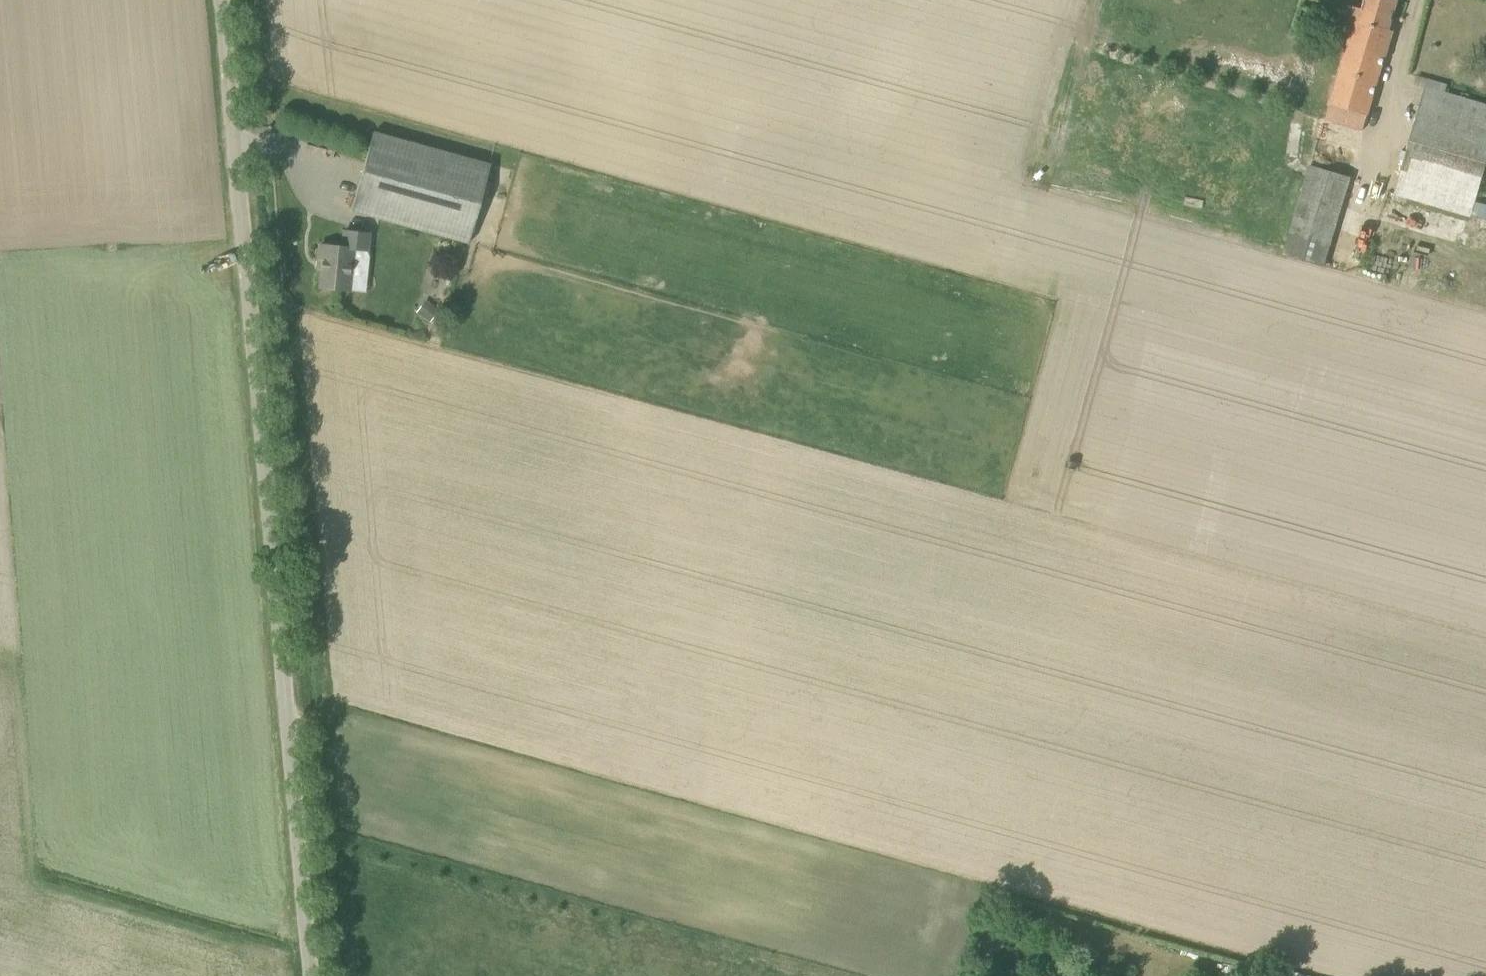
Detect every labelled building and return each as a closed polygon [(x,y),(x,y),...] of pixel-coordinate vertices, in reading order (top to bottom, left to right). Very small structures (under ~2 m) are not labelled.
[(1363,9),(1344,3),(1338,26),(1352,30),(1331,103),(1326,119),(1363,130),(1368,114),(1393,31),(1389,29),(1398,0),(1365,0),(1363,9)] [(1485,164),(1485,104),(1445,92),(1447,84),(1428,79),(1392,199),(1405,203),(1407,199),(1470,218),(1485,164)] [(352,210),(469,243),(491,164),(374,132),(352,210)] [(1323,261),(1350,172),(1312,161),(1285,250),(1323,261)] [(320,287),(351,290),(355,248),(368,249),(370,231),(342,228),(340,246),(321,244),(319,260),(323,260),(320,287)] [(415,311),(429,321),(438,309),(425,299),(415,311)]
